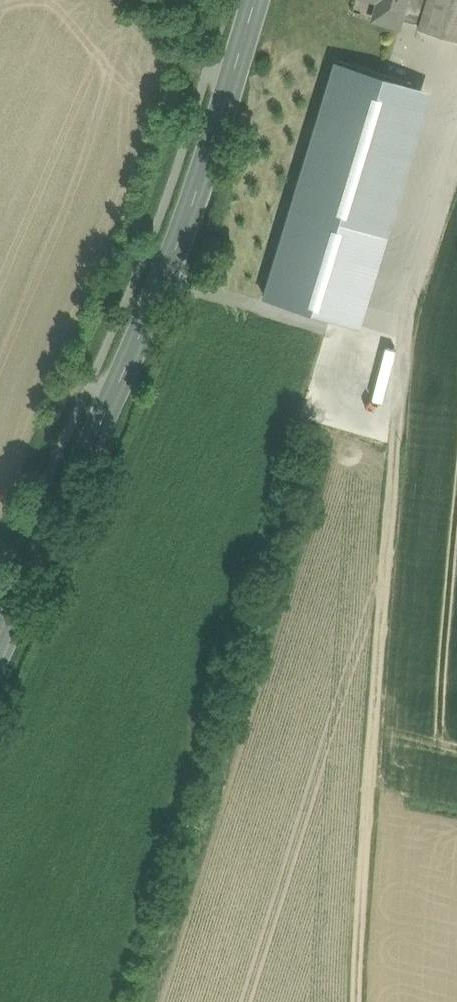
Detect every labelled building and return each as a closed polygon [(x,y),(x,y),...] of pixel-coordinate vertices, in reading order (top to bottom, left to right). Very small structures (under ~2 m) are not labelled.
[(376,18),(400,24),(401,18),(404,19),(409,0),(381,0),(376,18)] [(404,19),(420,23),(427,0),(409,0),(404,19)] [(420,27),(456,39),(456,0),(428,0),(420,27)] [(433,89),(337,60),(293,205),(389,234),(433,89)] [(389,234),(293,205),(265,297),(361,326),(389,234)]
